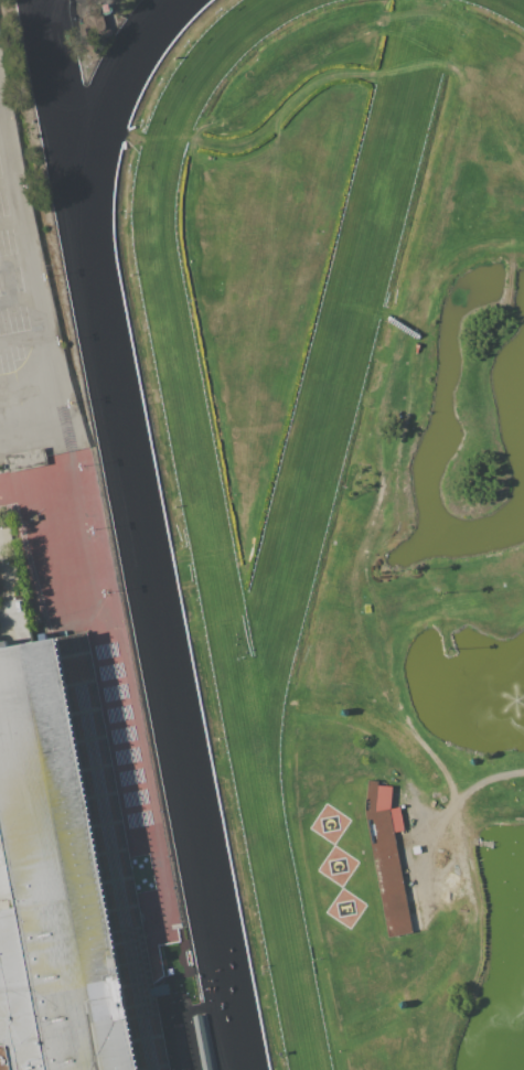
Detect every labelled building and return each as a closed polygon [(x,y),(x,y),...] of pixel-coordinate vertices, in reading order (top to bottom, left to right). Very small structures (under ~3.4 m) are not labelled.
[(6,454),(45,448),(49,464),(9,472),(6,454)] [(32,614),(39,612),(41,623),(34,625),(32,614)] [(170,1068),(171,1069),(0,1069),(0,910),(15,908),(13,895),(0,897),(0,648),(86,631),(135,888),(141,887),(145,903),(139,905),(148,955),(163,952),(168,975),(153,984),(153,987),(156,986),(158,995),(156,995),(170,1068)] [(343,707),(350,709),(347,717),(341,716),(343,707)] [(391,806),(408,903),(414,931),(389,937),(364,811),(368,779),(378,780),(378,784),(393,785),(391,806)] [(437,800),(445,794),(448,800),(440,805),(437,800)] [(397,1004),(404,998),(408,1005),(402,1009),(397,1004)]
